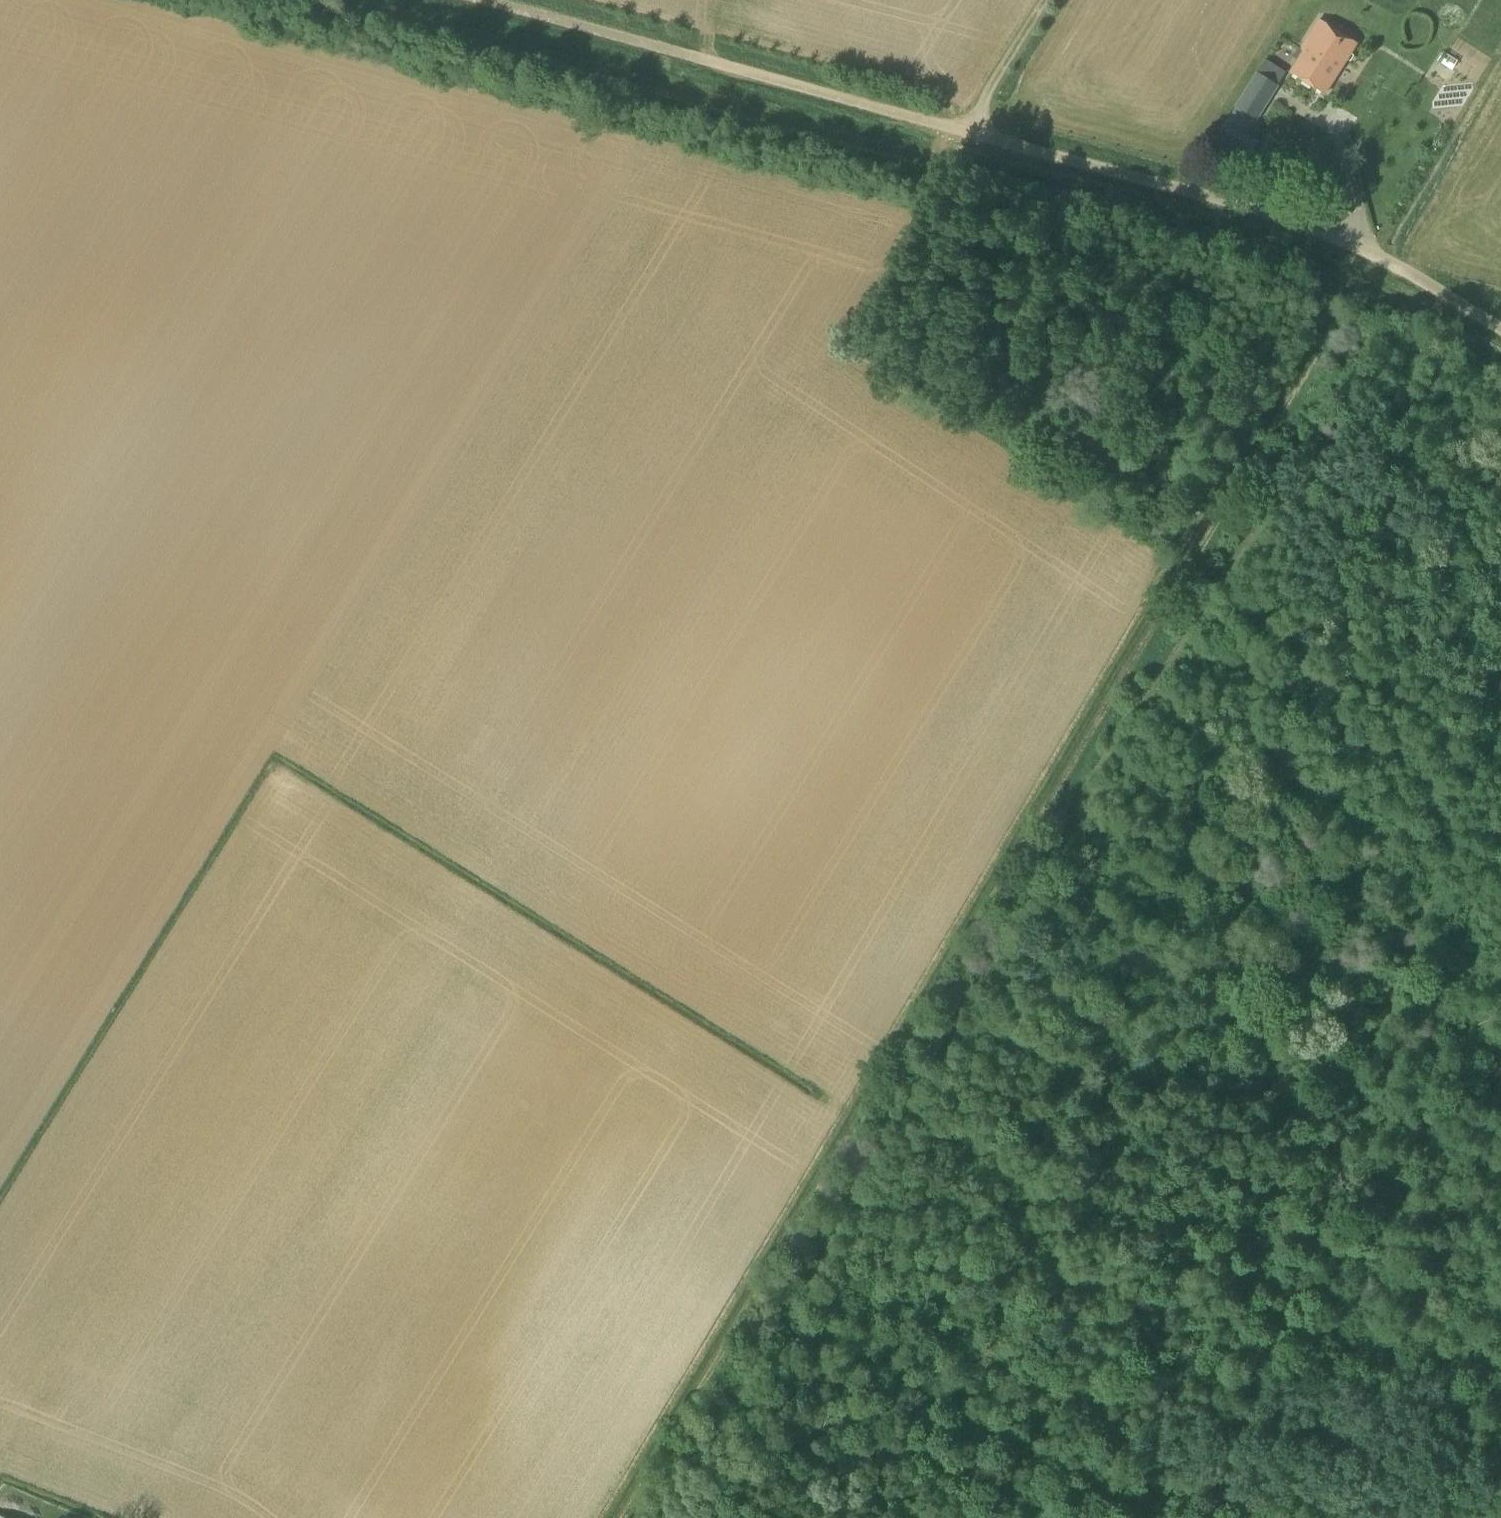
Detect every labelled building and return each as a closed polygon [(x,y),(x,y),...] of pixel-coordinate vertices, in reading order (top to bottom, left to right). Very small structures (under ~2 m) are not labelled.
[(1302,53),(1288,76),(1321,97),(1352,46),(1316,24),(1299,52),(1302,53)] [(1445,66),(1461,74),(1467,64),(1451,55),(1445,66)] [(1255,121),(1277,86),(1256,73),(1234,107),(1255,121)] [(1236,176),(1257,143),(1225,123),(1205,156),(1236,176)]
